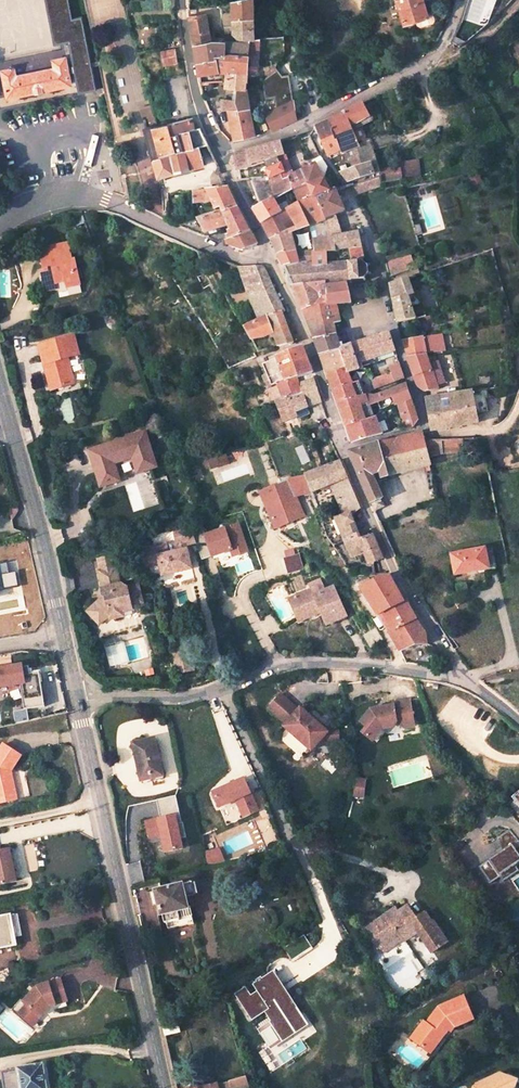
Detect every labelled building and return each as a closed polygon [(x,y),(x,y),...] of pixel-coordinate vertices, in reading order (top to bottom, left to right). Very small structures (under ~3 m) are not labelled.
[(46,3),(51,29),(83,20),(82,16),(73,18),(69,0),(56,0),(46,3)] [(233,1),(232,30),(233,34),(239,38),(240,39),(250,38),(253,38),(253,29),(253,0),(236,0),(233,1)] [(403,24),(412,21),(427,16),(426,13),(422,0),(395,0),(403,24)] [(431,20),(429,12),(426,13),(427,16),(412,21),(414,25),(417,27),(430,23),(431,20)] [(209,41),(205,14),(189,17),(193,44),(209,41)] [(51,29),(54,45),(63,43),(64,51),(0,63),(0,70),(2,70),(7,96),(70,85),(68,73),(74,72),(78,94),(96,91),(83,20),(51,29)] [(249,43),(238,42),(209,41),(193,44),(196,61),(248,54),(249,43)] [(176,64),(173,48),(160,50),(163,66),(176,64)] [(196,61),(199,73),(218,70),(217,64),(226,64),(226,69),(226,71),(246,70),(248,54),(196,61)] [(236,100),(221,99),(223,110),(227,109),(234,141),(254,136),(247,108),(249,107),(244,82),(246,70),(226,71),(225,79),(225,86),(237,87),(236,100)] [(292,95),(289,73),(262,77),(265,99),(292,95)] [(393,89),(397,101),(406,98),(402,86),(393,89)] [(270,128),(299,120),(294,100),(265,108),(270,128)] [(348,125),(367,118),(360,103),(341,113),(342,115),(329,121),(315,127),(325,152),(338,148),(339,151),(357,145),(348,125)] [(190,118),(145,127),(159,179),(164,179),(166,176),(193,170),(195,172),(203,170),(202,165),(204,164),(200,146),(208,143),(200,127),(194,129),(190,118)] [(262,162),(284,154),(281,148),(279,141),(246,152),(247,156),(233,158),(230,165),(233,171),(262,162)] [(353,168),(368,163),(365,153),(350,158),(353,168)] [(284,154),(262,162),(269,177),(272,183),(292,175),(290,170),(284,154)] [(319,157),(310,161),(312,165),(294,173),(292,169),(290,170),(292,175),(296,186),(297,188),(322,179),(325,167),(319,157)] [(420,159),(404,160),(405,176),(420,176),(420,159)] [(372,175),(368,163),(353,168),(340,173),(347,182),(372,175)] [(403,163),(383,166),(386,181),(405,177),(403,163)] [(277,196),(283,193),(291,188),(296,186),(292,175),(272,183),(269,177),(248,178),(247,178),(253,193),(255,192),(256,193),(255,193),(261,204),(272,198),(277,196)] [(343,210),(335,189),(328,191),(322,179),(297,188),(296,186),(291,188),(297,202),(315,195),(324,218),(329,235),(332,235),(338,250),(351,249),(360,248),(364,247),(363,236),(358,237),(357,232),(337,234),(333,215),(343,210)] [(193,203),(210,201),(215,210),(220,208),(222,211),(236,207),(226,187),(191,191),(193,203)] [(282,198),(284,202),(287,201),(283,193),(277,196),(279,199),(282,198)] [(292,234),(308,227),(314,239),(315,253),(327,252),(338,250),(332,235),(329,235),(324,218),(315,195),(297,202),(280,212),(261,224),(271,238),(277,253),(298,251),(292,234)] [(280,212),(272,198),(261,204),(252,209),(261,224),(280,212)] [(228,225),(233,235),(227,237),(226,241),(249,231),(236,207),(222,211),(228,225)] [(198,219),(205,232),(228,225),(222,211),(198,219)] [(207,235),(205,232),(198,219),(178,226),(209,238),(207,235)] [(258,246),(249,231),(226,241),(227,245),(244,252),(258,246)] [(411,236),(381,243),(385,261),(386,270),(417,263),(411,236)] [(65,285),(79,283),(75,263),(72,263),(69,245),(40,251),(43,269),(49,268),(49,273),(41,275),(44,292),(57,290),(56,284),(65,283),(65,285)] [(322,283),(360,278),(367,273),(366,266),(361,262),(362,259),(360,248),(351,249),(353,261),(328,264),(316,265),(315,260),(283,267),(292,288),(322,283)] [(328,264),(327,252),(315,253),(299,254),(298,251),(277,253),(283,267),(315,260),(316,265),(328,264)] [(238,267),(259,324),(244,331),(252,345),(270,337),(271,340),(274,339),(278,350),(293,346),(281,315),(284,314),(276,297),(263,269),(259,267),(238,267)] [(414,304),(412,298),(409,299),(403,280),(390,285),(397,323),(416,320),(413,312),(411,305),(414,304)] [(323,289),(322,283),(292,288),(302,311),(326,304),(323,289)] [(348,292),(347,285),(323,289),(326,304),(327,307),(336,305),(349,303),(348,292)] [(336,336),(334,328),(340,327),(336,305),(327,307),(326,304),(302,311),(314,342),(336,336)] [(426,318),(424,310),(413,312),(416,320),(426,318)] [(360,363),(395,352),(389,334),(368,340),(350,346),(357,364),(360,363)] [(336,336),(314,342),(319,358),(339,349),(336,336)] [(423,338),(402,341),(407,357),(427,355),(438,354),(434,336),(423,338)] [(73,337),(37,347),(50,392),(74,385),(66,360),(78,356),(73,337)] [(346,369),(348,374),(362,369),(360,363),(357,364),(350,346),(339,349),(346,369)] [(302,348),(262,366),(269,384),(265,385),(267,391),(278,387),(283,400),(304,394),(301,386),(299,380),(313,376),(302,348)] [(346,369),(339,349),(319,358),(326,376),(346,369)] [(443,372),(441,365),(431,368),(427,355),(407,357),(417,388),(424,393),(437,391),(433,375),(443,372)] [(399,364),(389,367),(391,373),(371,380),(374,390),(394,383),(404,380),(399,364)] [(360,382),(352,384),(350,380),(348,374),(346,369),(326,376),(338,407),(365,395),(360,382)] [(365,380),(360,382),(365,395),(370,393),(365,380)] [(275,403),(285,424),(297,419),(297,417),(300,416),(299,413),(322,403),(315,381),(301,386),(304,394),(283,400),(275,403)] [(372,417),(370,410),(378,409),(378,411),(379,411),(396,405),(410,400),(406,386),(374,396),(365,395),(338,407),(346,428),(372,417)] [(472,392),(425,399),(428,412),(432,432),(478,425),(472,392)] [(406,430),(411,428),(417,421),(410,400),(396,405),(406,430)] [(382,436),(377,424),(386,418),(379,411),(378,411),(372,417),(346,428),(352,444),(382,436)] [(427,474),(431,473),(430,468),(428,461),(443,457),(442,443),(424,443),(422,434),(383,444),(380,443),(349,453),(374,512),(384,508),(382,502),(383,501),(374,475),(379,474),(381,479),(385,479),(425,469),(427,474)] [(146,435),(89,453),(100,489),(113,485),(109,473),(117,471),(115,465),(132,460),(137,475),(156,469),(146,435)] [(463,442),(442,443),(443,457),(463,455),(463,442)] [(226,452),(207,459),(211,469),(229,462),(226,452)] [(309,496),(328,488),(331,498),(313,506),(320,523),(351,517),(354,517),(361,509),(360,506),(341,464),(302,480),(307,491),(309,496)] [(452,464),(430,468),(431,473),(437,501),(458,498),(452,464)] [(270,489),(258,493),(274,531),(302,518),(294,497),(307,491),(302,480),(270,489)] [(343,536),(352,560),(364,555),(369,566),(383,561),(374,540),(361,542),(351,517),(320,523),(325,536),(329,542),(343,536)] [(201,528),(192,531),(202,561),(231,551),(234,558),(248,553),(238,526),(206,538),(201,528)] [(189,528),(173,532),(175,542),(177,553),(167,555),(165,544),(141,550),(142,557),(145,556),(147,568),(158,565),(160,577),(189,571),(184,547),(194,545),(189,528)] [(175,542),(165,544),(167,555),(177,553),(175,542)] [(484,554),(453,559),(456,578),(487,572),(488,577),(497,575),(493,552),(484,554)] [(299,554),(283,558),(288,573),(303,569),(299,554)] [(96,562),(99,574),(115,570),(112,558),(96,562)] [(126,590),(121,587),(119,587),(115,570),(99,574),(103,590),(101,591),(102,597),(104,598),(105,599),(102,604),(99,602),(88,613),(98,623),(103,617),(109,616),(109,618),(112,620),(120,619),(122,615),(121,614),(131,612),(130,607),(137,605),(141,601),(137,587),(126,590)] [(390,578),(380,578),(361,591),(377,618),(382,615),(403,602),(390,578)] [(311,591),(289,601),(298,621),(320,610),(328,624),(347,616),(332,587),(313,596),(311,591)] [(427,646),(428,646),(436,649),(422,629),(404,601),(403,602),(382,615),(393,632),(388,634),(400,655),(406,664),(424,667),(435,660),(427,646)] [(103,617),(98,623),(100,625),(109,616),(103,617)] [(376,629),(364,637),(371,649),(383,641),(376,629)] [(144,634),(105,644),(111,668),(149,656),(144,634)] [(188,652),(170,655),(174,671),(192,668),(188,652)] [(0,669),(0,689),(20,686),(23,710),(43,706),(38,672),(30,674),(28,666),(23,667),(22,665),(0,669)] [(192,668),(174,671),(175,678),(193,674),(192,668)] [(320,742),(327,731),(297,708),(295,710),(275,698),(263,712),(282,728),(280,730),(311,753),(320,742)] [(369,710),(360,722),(366,727),(362,733),(370,739),(380,727),(391,725),(394,720),(402,726),(412,724),(407,700),(391,704),(392,706),(369,710)] [(327,731),(320,742),(339,740),(337,730),(327,731)] [(153,739),(131,744),(140,781),(162,776),(153,739)] [(20,757),(2,746),(0,749),(0,804),(16,801),(11,776),(9,776),(8,774),(10,773),(20,757)] [(242,817),(259,811),(246,776),(210,790),(217,808),(236,800),(242,817)] [(352,796),(364,797),(366,778),(354,777),(352,796)] [(160,816),(143,820),(147,839),(160,837),(163,853),(185,848),(174,795),(157,799),(160,816)] [(491,884),(514,869),(512,865),(518,861),(518,853),(509,837),(504,841),(506,844),(495,850),(491,843),(473,854),(491,884)] [(8,851),(0,852),(0,886),(15,883),(8,851)] [(196,882),(158,891),(158,892),(153,893),(155,901),(160,899),(161,905),(163,914),(165,913),(167,922),(169,921),(194,916),(193,907),(190,907),(187,896),(198,893),(196,882)] [(393,909),(363,930),(375,947),(383,942),(385,946),(399,936),(401,940),(403,942),(421,929),(435,951),(446,943),(431,922),(430,923),(423,913),(414,919),(406,907),(396,913),(393,909)] [(0,917),(0,948),(11,946),(6,916),(0,917)] [(196,922),(194,916),(169,921),(170,928),(196,922)] [(284,946),(291,960),(312,948),(305,935),(284,946)] [(383,942),(375,947),(379,954),(401,940),(399,936),(385,946),(383,942)] [(256,991),(239,1003),(252,1022),(265,1013),(270,1021),(269,1022),(276,1033),(290,1024),(288,1021),(299,1013),(296,1009),(299,1008),(289,993),(285,996),(283,994),(276,999),(271,992),(278,987),(269,973),(262,978),(260,975),(254,980),(256,983),(252,985),(256,991)] [(18,1015),(31,1026),(42,1013),(42,1009),(46,1005),(48,1007),(64,1002),(65,1001),(58,981),(36,988),(22,1003),(25,1006),(18,1015)] [(423,1021),(410,1037),(423,1048),(429,1040),(433,1043),(440,1035),(443,1037),(449,1029),(444,1025),(449,1020),(454,1028),(475,1020),(465,997),(440,1007),(426,1024),(423,1021)] [(65,1007),(64,1002),(48,1007),(53,1011),(65,1007)] [(165,1035),(179,1032),(176,1016),(162,1025),(165,1035)] [(444,1025),(449,1029),(454,1028),(449,1020),(444,1025)] [(429,1040),(423,1048),(432,1056),(452,1032),(449,1029),(443,1037),(440,1035),(433,1043),(429,1040)] [(1,1073),(3,1087),(45,1087),(42,1066),(17,1070),(17,1071),(1,1073)] [(482,1081),(483,1082),(473,1086),(473,1087),(515,1087),(518,1080),(500,1073),(482,1081)] [(237,1078),(240,1087),(248,1086),(245,1076),(237,1078)] [(240,1087),(237,1078),(229,1080),(230,1087),(239,1087),(240,1087)]
